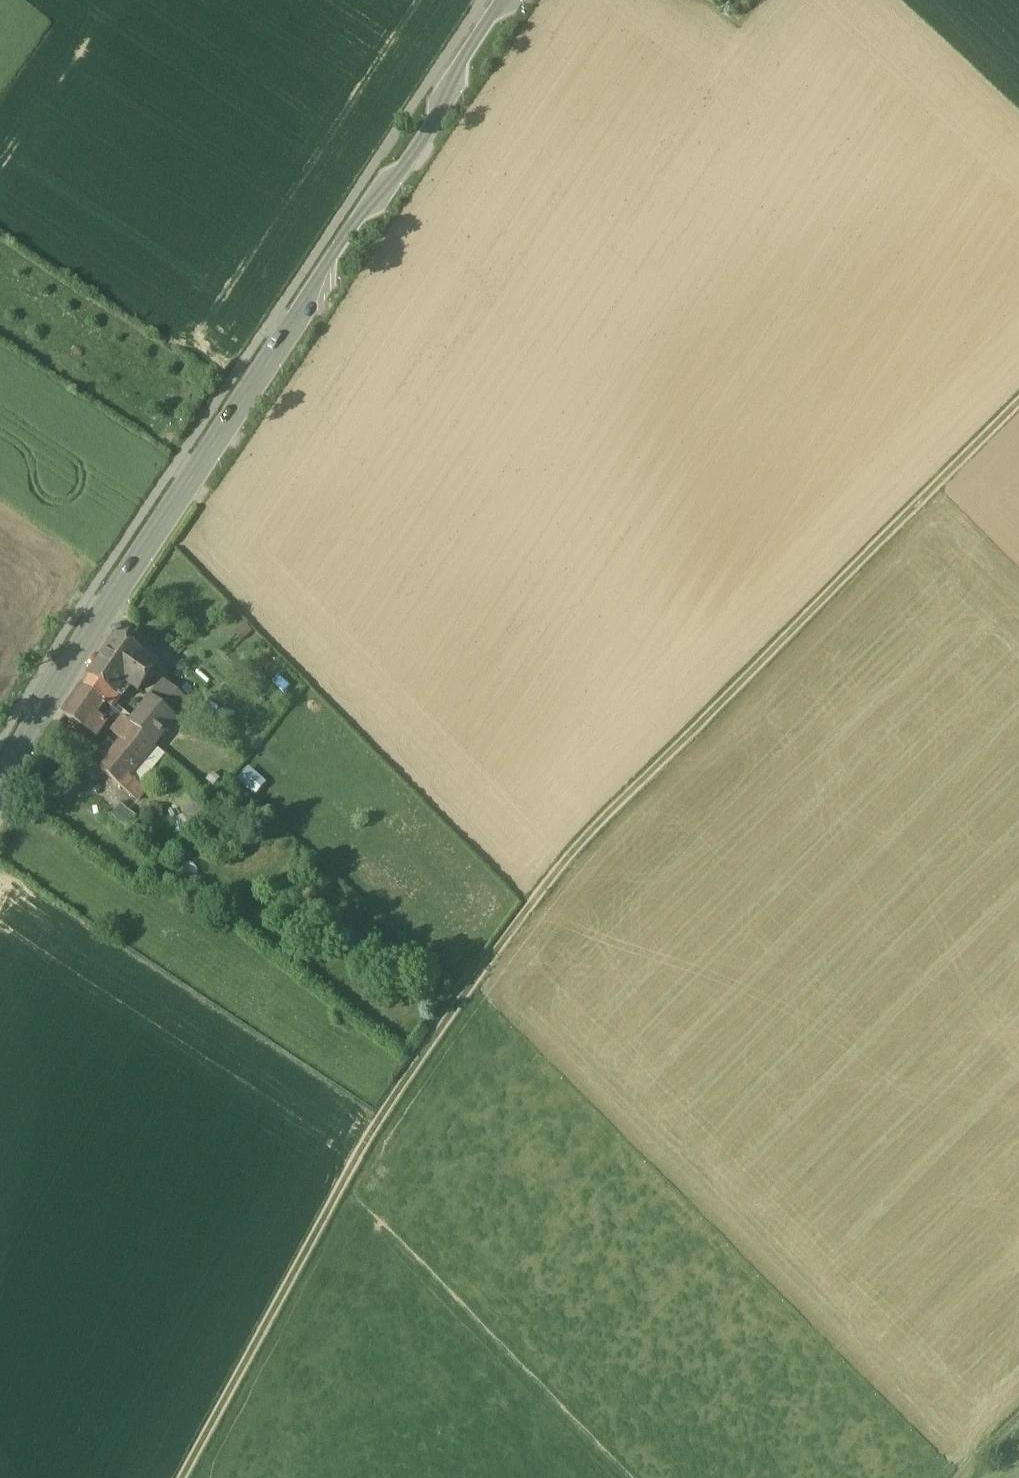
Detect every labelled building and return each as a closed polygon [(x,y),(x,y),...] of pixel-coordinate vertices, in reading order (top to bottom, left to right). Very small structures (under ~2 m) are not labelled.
[(155,667),(116,641),(91,678),(121,698),(130,685),(138,691),(155,667)] [(166,682),(150,701),(130,726),(134,729),(153,745),(154,746),(189,703),(166,682)] [(105,704),(84,689),(65,716),(80,726),(76,732),(86,739),(90,733),(97,738),(106,727),(107,725),(97,718),(105,705),(105,704)] [(130,726),(105,705),(97,718),(107,725),(106,727),(123,743),(134,729),(130,726)] [(123,743),(101,771),(121,787),(128,777),(135,769),(134,769),(153,745),(134,729),(123,743)] [(261,793),(268,778),(247,768),(240,783),(261,793)] [(144,790),(128,777),(121,787),(137,800),(144,790)]
